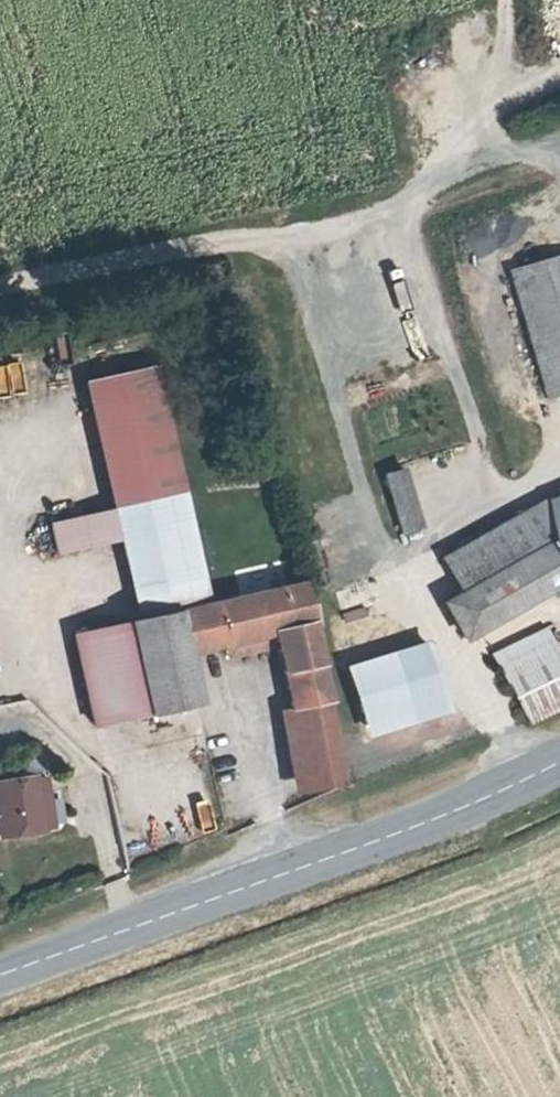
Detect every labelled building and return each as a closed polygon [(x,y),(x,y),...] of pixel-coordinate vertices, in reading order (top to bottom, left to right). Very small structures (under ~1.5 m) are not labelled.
[(539,398),(559,392),(559,259),(505,274),(539,398)] [(180,599),(196,595),(135,298),(68,312),(94,441),(111,524),(119,566),(128,609),(180,599)] [(111,524),(94,441),(33,454),(48,536),(111,524)] [(381,465),(392,519),(415,513),(403,459),(381,465)] [(543,500),(559,532),(559,492),(543,500)] [(437,561),(457,594),(559,535),(559,532),(543,500),(437,561)] [(441,605),(460,638),(559,581),(559,535),(441,605)] [(331,580),(338,611),(363,605),(356,573),(331,580)] [(180,599),(128,609),(65,621),(83,710),(186,688),(178,644),(214,638),(266,627),(269,642),(282,706),(329,697),(301,574),(196,595),(180,599)] [(214,638),(217,652),(269,642),(266,627),(214,638)] [(488,655),(527,724),(559,707),(559,671),(537,629),(488,655)] [(347,675),(355,717),(435,698),(426,658),(347,675)] [(349,790),(329,697),(282,706),(302,810),(349,790)] [(0,780),(0,828),(0,831),(42,826),(41,820),(35,777),(35,775),(0,780)] [(49,776),(35,777),(41,820),(55,818),(49,776)]
